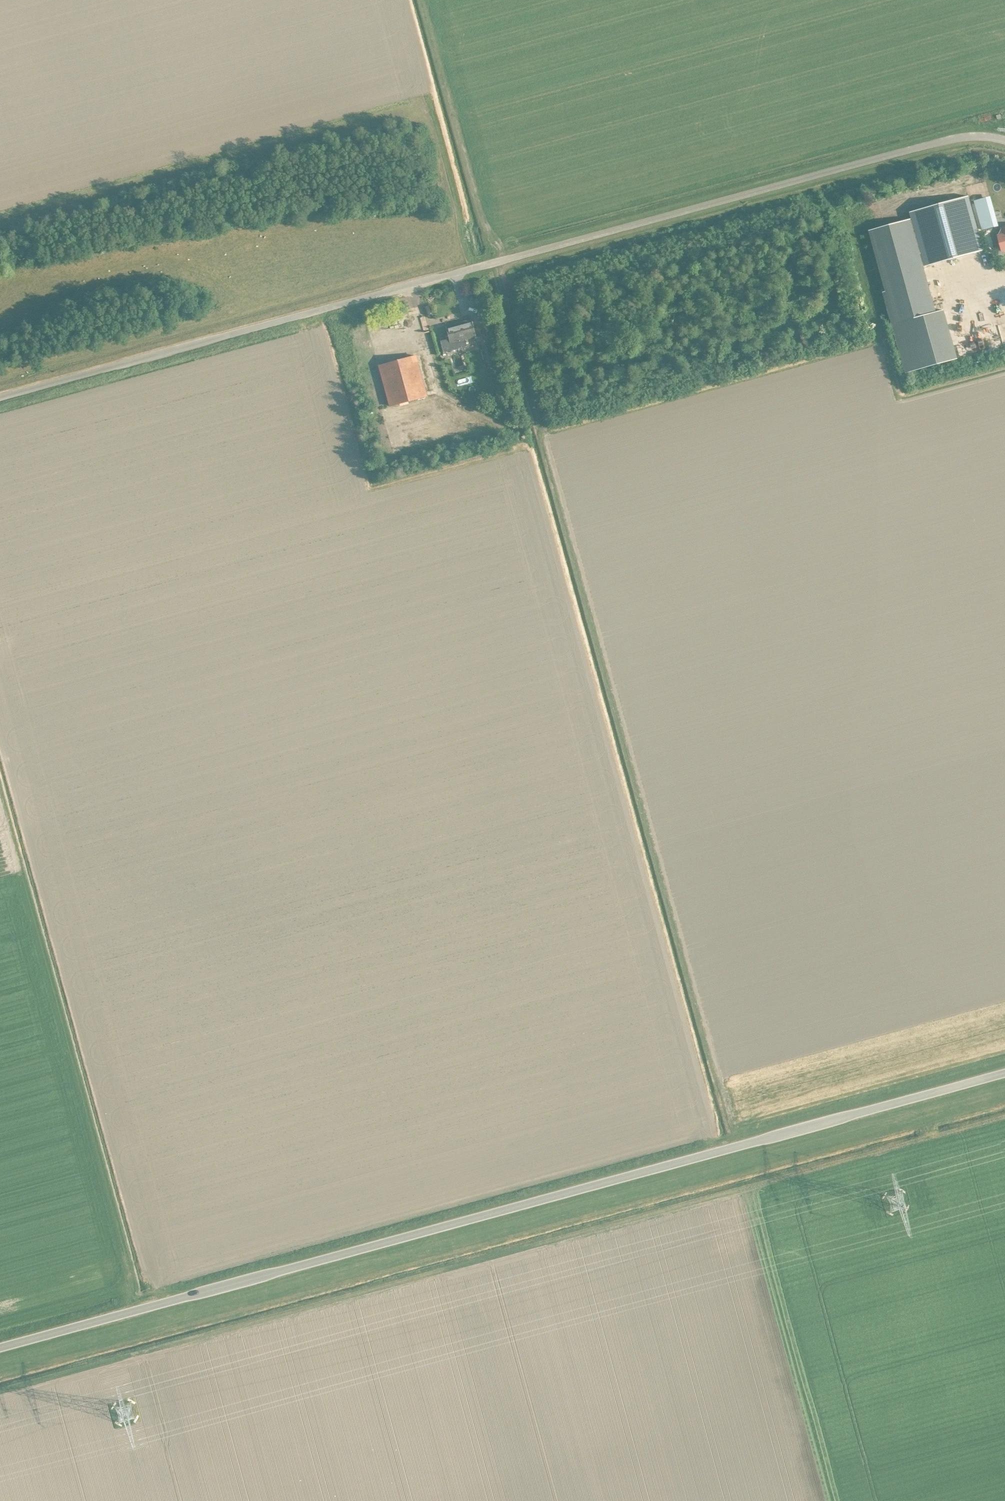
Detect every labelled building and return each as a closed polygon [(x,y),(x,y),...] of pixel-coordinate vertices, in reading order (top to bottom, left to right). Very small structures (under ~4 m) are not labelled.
[(909,219),(921,265),(981,249),(966,195),(908,211),(911,219),(909,219)] [(987,209),(984,196),(972,200),(975,212),(987,209)] [(868,231),(893,322),(934,311),(921,265),(909,219),(868,231)] [(1000,226),(1001,232),(996,233),(1000,249),(1004,248),(1004,225),(1000,226)] [(893,322),(906,371),(955,357),(941,308),(934,311),(893,322)] [(446,337),(438,339),(441,351),(464,345),(463,338),(473,335),(469,318),(443,325),(446,337)] [(452,351),(443,354),(446,363),(455,360),(452,351)] [(387,404),(424,394),(413,354),(376,364),(387,404)] [(499,412),(504,405),(497,400),(492,407),(499,412)]
